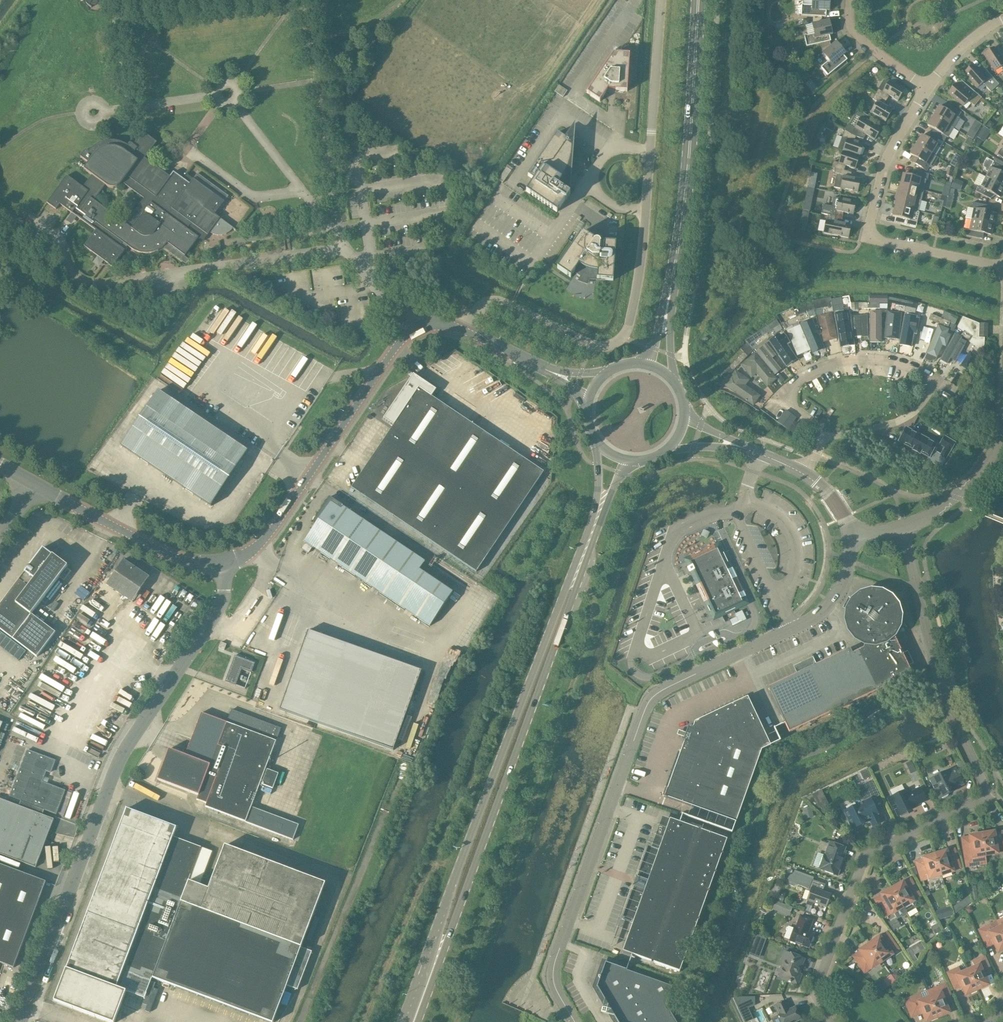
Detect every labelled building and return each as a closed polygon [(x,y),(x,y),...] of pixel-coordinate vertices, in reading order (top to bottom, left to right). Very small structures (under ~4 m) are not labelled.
[(812,6),(802,6),(801,17),(826,18),(826,11),(828,11),(828,12),(829,12),(829,11),(829,8),(830,0),(812,0),(812,6)] [(829,21),(812,25),(814,35),(804,37),(807,48),(831,42),(830,36),(833,35),(829,21)] [(823,54),(829,61),(821,68),(828,77),(847,61),(844,56),(846,54),(836,43),(823,54)] [(1002,70),(1002,55),(1000,57),(994,47),(984,54),(995,71),(1001,67),(1002,70)] [(614,53),(587,93),(600,101),(608,90),(627,91),(630,54),(614,53)] [(985,69),(981,73),(973,65),(964,73),(977,88),(983,83),(986,86),(994,78),(985,69)] [(795,77),(798,82),(804,77),(800,72),(795,77)] [(876,94),(879,96),(886,100),(889,96),(898,101),(904,90),(889,81),(887,80),(883,81),(876,94)] [(968,86),(964,91),(956,84),(948,93),(963,106),(968,100),(975,106),(980,100),(983,103),(985,101),(968,86)] [(567,91),(559,85),(555,91),(564,96),(567,91)] [(886,100),(879,96),(876,94),(873,99),(877,101),(871,112),(886,121),(892,110),(884,105),(886,100)] [(933,116),(954,128),(960,118),(959,117),(961,113),(951,107),(948,112),(939,106),(933,116)] [(954,128),(933,116),(928,125),(937,131),(934,136),(944,142),(947,137),(948,137),(954,128)] [(852,134),(856,136),(863,139),(866,135),(875,140),(881,129),(861,117),(851,134),(852,134)] [(829,122),(826,128),(833,132),(836,126),(829,122)] [(981,130),(988,135),(991,131),(984,126),(981,130)] [(856,136),(852,134),(851,134),(845,130),(842,137),(838,149),(843,151),(859,157),(864,145),(854,141),(856,136)] [(969,130),(966,135),(973,139),(976,134),(969,130)] [(34,209),(37,206),(42,210),(40,213),(61,228),(61,229),(62,228),(66,231),(66,232),(113,267),(125,250),(121,246),(123,242),(132,248),(134,250),(135,251),(137,251),(138,252),(140,252),(141,252),(142,253),(144,253),(146,253),(148,253),(150,253),(151,253),(153,252),(155,252),(156,251),(158,250),(161,248),(163,247),(165,245),(168,243),(186,255),(199,237),(188,229),(192,223),(208,235),(210,232),(211,233),(212,234),(213,234),(214,235),(215,235),(216,236),(218,236),(220,237),(221,237),(223,236),(224,236),(225,236),(226,235),(227,235),(228,234),(229,234),(230,233),(231,232),(232,231),(232,230),(233,229),(233,228),(236,230),(237,230),(215,214),(225,201),(194,179),(190,184),(174,172),(170,177),(165,172),(184,145),(164,131),(156,141),(144,132),(134,145),(131,143),(129,146),(125,144),(122,142),(120,142),(118,141),(114,141),(110,141),(108,141),(106,141),(105,142),(103,142),(101,143),(97,145),(96,146),(94,147),(91,150),(89,152),(86,150),(81,157),(89,162),(85,168),(84,169),(92,175),(83,187),(67,175),(48,202),(42,198),(34,209)] [(526,191),(557,212),(565,200),(566,200),(570,194),(563,189),(566,185),(566,183),(562,180),(564,177),(564,176),(566,173),(566,171),(568,168),(569,165),(570,163),(570,161),(571,158),(571,156),(572,154),(572,152),(572,151),(572,148),(565,143),(567,140),(557,133),(528,175),(534,180),(526,191)] [(944,142),(934,136),(931,141),(922,135),(916,145),(939,158),(932,154),(937,145),(941,147),(944,142)] [(939,158),(916,145),(910,154),(914,156),(919,160),(916,164),(916,165),(927,171),(929,167),(938,159),(939,158)] [(859,157),(843,151),(839,163),(834,161),(832,168),(835,169),(835,168),(844,170),(846,165),(855,169),(859,157)] [(986,177),(1002,186),(1002,174),(1001,173),(1002,169),(1002,167),(987,158),(983,165),(985,170),(989,172),(986,177)] [(844,170),(835,168),(835,169),(834,175),(837,175),(834,187),(841,188),(841,189),(858,192),(860,180),(850,178),(851,173),(844,170)] [(900,184),(918,189),(921,178),(903,174),(901,184),(900,184)] [(986,177),(981,187),(979,185),(976,191),(988,198),(991,192),(1000,197),(1002,192),(1002,186),(986,177)] [(924,190),(918,189),(900,184),(897,195),(915,199),(921,201),(924,190)] [(921,201),(915,199),(897,195),(895,205),(919,211),(921,201)] [(821,214),(828,215),(830,215),(842,218),(843,212),(853,214),(854,212),(855,212),(857,205),(855,205),(856,202),(834,197),(832,206),(823,205),(821,214)] [(812,202),(805,201),(803,210),(809,211),(810,211),(812,202)] [(994,224),(996,213),(985,211),(987,205),(973,202),(972,208),(974,209),(972,219),(994,224)] [(919,211),(895,205),(895,206),(894,209),(892,209),(891,214),(893,215),(893,216),(903,219),(901,224),(916,228),(917,222),(919,213),(919,211)] [(803,210),(800,223),(807,225),(809,211),(803,210)] [(842,218),(830,215),(828,215),(827,220),(826,220),(824,233),(849,238),(851,225),(841,223),(842,218)] [(994,224),(972,219),(970,230),(967,229),(966,235),(980,238),(981,232),(991,235),(994,224)] [(591,240),(592,238),(582,231),(557,268),(571,277),(575,271),(582,276),(580,281),(587,283),(589,278),(597,279),(613,280),(616,243),(604,242),(604,244),(601,244),(600,243),(600,242),(599,241),(598,241),(597,241),(596,241),(595,241),(594,242),(591,240)] [(916,309),(896,304),(895,309),(911,313),(915,314),(916,309)] [(223,335),(238,312),(233,309),(218,332),(223,335)] [(849,311),(835,314),(840,342),(848,341),(845,325),(852,324),(849,311)] [(879,311),(879,315),(872,314),(870,339),(884,340),(886,311),(879,311)] [(942,318),(924,311),(922,316),(929,318),(929,319),(939,323),(942,318)] [(896,342),(901,313),(894,312),(892,323),(888,323),(886,341),(896,342)] [(917,316),(917,314),(915,314),(911,313),(906,312),(900,342),(912,344),(914,332),(915,332),(917,331),(919,317),(917,316)] [(819,317),(824,341),(837,338),(831,314),(819,317)] [(867,315),(854,316),(855,329),(861,329),(862,336),(868,335),(867,315)] [(301,356),(304,350),(250,321),(250,322),(238,316),(234,323),(238,326),(235,332),(228,328),(221,343),(308,390),(324,361),(312,355),(309,361),(301,356)] [(963,317),(957,327),(961,329),(968,319),(963,317)] [(939,323),(949,327),(951,321),(942,318),(939,323)] [(815,319),(808,321),(801,324),(810,344),(816,342),(812,331),(818,329),(815,319)] [(971,320),(968,319),(961,329),(964,331),(965,330),(971,320)] [(984,345),(985,338),(979,337),(979,323),(971,320),(965,330),(964,331),(961,335),(982,349),(984,345)] [(800,326),(794,328),(797,334),(793,336),(795,340),(798,338),(804,352),(810,350),(800,326)] [(942,334),(944,329),(938,326),(928,350),(934,353),(939,342),(945,344),(948,336),(942,334)] [(920,327),(915,344),(922,346),(927,329),(920,327)] [(773,329),(764,335),(768,340),(776,334),(775,332),(773,329)] [(961,338),(962,337),(955,334),(941,359),(948,362),(951,357),(957,360),(964,346),(967,341),(961,338)] [(764,335),(755,341),(759,346),(768,340),(764,335)] [(777,336),(770,340),(786,364),(793,359),(784,345),(788,343),(784,338),(781,340),(777,336)] [(173,350),(158,380),(180,391),(185,383),(186,384),(205,347),(184,337),(177,352),(173,350)] [(744,352),(748,356),(753,351),(750,346),(744,352)] [(770,347),(766,350),(765,350),(760,354),(774,372),(783,364),(779,357),(770,347)] [(734,363),(738,366),(741,364),(748,356),(744,352),(734,363)] [(755,354),(742,365),(752,377),(757,373),(768,386),(776,379),(755,354)] [(734,363),(729,367),(733,371),(738,366),(734,363)] [(733,371),(729,367),(722,374),(726,378),(733,371)] [(749,380),(736,371),(726,385),(754,405),(760,396),(745,386),(749,380)] [(394,426),(352,488),(477,571),(544,472),(527,460),(519,455),(486,432),(477,427),(444,404),(436,399),(432,396),(437,390),(418,377),(414,384),(410,381),(384,419),(394,426)] [(158,391),(121,446),(211,506),(248,451),(158,391)] [(788,428),(796,416),(786,409),(778,421),(788,428)] [(940,446),(910,430),(903,443),(917,451),(917,452),(924,455),(924,454),(933,459),(940,446)] [(954,441),(943,435),(939,443),(950,449),(954,441)] [(317,524),(305,542),(430,626),(454,592),(420,570),(426,561),(344,506),(331,497),(314,522),(317,524)] [(237,522),(237,512),(229,512),(229,517),(216,517),(216,523),(237,522)] [(688,560),(693,570),(697,579),(695,580),(702,594),(704,593),(715,616),(745,602),(723,555),(718,546),(715,548),(714,546),(691,556),(692,559),(688,560)] [(43,547),(25,571),(50,590),(68,566),(43,547)] [(123,559),(106,584),(120,593),(136,568),(123,559)] [(13,639),(32,614),(50,590),(25,571),(0,605),(0,629),(13,639)] [(863,648),(857,651),(876,692),(912,674),(893,634),(898,625),(899,615),(897,606),(890,598),(881,593),(871,592),(861,595),(853,601),(848,610),(847,620),(850,630),(856,638),(865,642),(863,648)] [(737,617),(740,623),(747,620),(745,617),(742,610),(736,613),(737,617)] [(32,614),(13,639),(37,657),(56,632),(32,614)] [(308,630),(280,710),(354,736),(393,750),(421,671),(383,657),(308,630)] [(221,642),(219,648),(224,650),(227,644),(221,642)] [(876,692),(857,651),(852,653),(850,649),(814,665),(812,660),(797,667),(800,672),(768,687),(789,732),(876,692)] [(76,672),(78,667),(54,655),(51,661),(76,672)] [(232,665),(225,681),(236,685),(242,669),(251,673),(255,663),(235,655),(232,665)] [(32,691),(56,704),(63,692),(39,679),(32,691)] [(684,743),(681,751),(665,797),(736,822),(762,750),(771,746),(748,697),(695,722),(693,727),(689,725),(686,733),(684,732),(682,736),(685,737),(683,742),(684,743)] [(169,748),(157,779),(197,795),(196,799),(205,803),(204,806),(244,822),(291,841),(297,826),(250,807),(281,729),(232,710),(227,722),(202,712),(192,738),(200,742),(194,757),(193,758),(185,755),(169,748)] [(35,867),(46,839),(49,832),(54,819),(43,814),(45,809),(56,813),(65,790),(47,784),(42,782),(44,776),(46,770),(50,772),(54,760),(27,750),(10,796),(21,800),(19,806),(0,799),(0,854),(35,867)] [(267,769),(261,784),(273,789),(279,773),(267,769)] [(864,780),(871,776),(867,769),(860,772),(864,780)] [(949,770),(930,779),(939,798),(941,797),(944,798),(948,796),(949,794),(959,789),(958,787),(964,784),(956,769),(950,772),(949,770)] [(842,816),(842,818),(843,820),(845,821),(847,821),(848,820),(853,829),(858,827),(860,826),(862,825),(863,824),(866,823),(865,821),(869,819),(873,827),(881,823),(877,815),(878,815),(871,799),(879,795),(872,781),(858,787),(865,801),(844,811),(845,813),(843,814),(842,816)] [(889,798),(898,816),(900,815),(901,817),(908,814),(907,812),(916,808),(915,806),(926,800),(920,788),(909,793),(907,790),(909,789),(909,788),(889,798)] [(55,1001),(111,1021),(115,1021),(127,992),(134,971),(152,978),(270,1021),(273,1021),(287,986),(298,990),(312,952),(302,948),(326,883),(225,846),(209,889),(199,885),(212,851),(202,847),(174,837),(177,827),(127,809),(67,968),(55,1001)] [(727,839),(670,819),(658,852),(649,849),(639,877),(637,876),(635,881),(633,886),(635,886),(625,915),(635,918),(692,938),(727,839)] [(974,857),(986,855),(982,832),(982,834),(970,836),(971,837),(969,838),(970,843),(964,843),(963,843),(966,857),(974,856),(974,857)] [(986,855),(998,853),(997,852),(1002,851),(1002,836),(1002,832),(994,833),(994,832),(983,834),(982,832),(986,855)] [(830,842),(825,854),(819,869),(838,876),(838,874),(840,873),(841,870),(841,868),(842,867),(844,863),(843,861),(845,855),(843,854),(845,848),(830,842)] [(935,852),(942,875),(953,871),(953,870),(960,867),(955,850),(947,852),(947,851),(936,854),(935,852)] [(930,878),(942,875),(935,852),(934,852),(935,855),(924,858),(924,860),(916,862),(922,880),(930,877),(930,878)] [(14,968),(46,882),(0,865),(0,962),(14,968)] [(807,900),(826,907),(828,904),(831,902),(830,898),(831,894),(821,891),(823,884),(825,885),(825,884),(812,879),(808,891),(811,892),(807,900)] [(891,887),(907,913),(916,908),(913,902),(914,901),(913,900),(920,896),(911,880),(904,884),(903,883),(893,889),(892,886),(891,887)] [(891,887),(892,889),(882,895),(883,896),(876,900),(885,916),(892,912),(893,913),(894,912),(898,918),(907,913),(891,887)] [(964,907),(961,901),(953,906),(956,914),(964,907)] [(940,919),(953,914),(950,906),(936,911),(940,919)] [(790,940),(809,948),(814,934),(808,932),(809,929),(813,920),(801,916),(796,928),(795,927),(790,940)] [(692,938),(635,918),(623,951),(680,972),(692,938)] [(1000,927),(993,931),(991,925),(980,930),(987,944),(993,941),(994,942),(999,952),(1002,950),(1002,933),(1000,927)] [(869,942),(882,961),(892,954),(891,953),(898,949),(887,933),(881,938),(880,937),(870,944),(869,942)] [(756,935),(749,955),(759,958),(766,939),(756,935)] [(906,950),(914,962),(918,960),(915,955),(925,949),(921,941),(906,950)] [(869,942),(868,942),(870,944),(860,951),(861,952),(859,953),(862,957),(857,960),(865,972),(871,967),(872,968),(882,961),(869,942)] [(972,956),(969,950),(963,952),(966,958),(972,956)] [(778,976),(786,979),(786,981),(798,985),(801,975),(798,973),(800,968),(801,968),(805,959),(785,951),(780,966),(782,966),(778,976)] [(976,967),(968,970),(977,990),(988,985),(984,974),(984,973),(990,971),(984,957),(973,962),(976,967)] [(597,987),(618,1021),(677,1021),(666,1004),(672,986),(606,962),(597,987)] [(977,990),(968,970),(961,973),(959,968),(948,973),(954,987),(955,987),(960,984),(962,984),(966,995),(977,990)] [(896,981),(901,977),(897,971),(892,975),(896,981)] [(938,1017),(949,1013),(945,1002),(945,1001),(951,999),(952,999),(946,984),(935,989),(937,994),(930,997),(938,1017)] [(938,1017),(930,997),(923,1000),(920,995),(906,1001),(911,1015),(912,1015),(921,1011),(922,1011),(927,1021),(938,1017)] [(740,1012),(749,1008),(755,1006),(755,996),(734,997),(740,1012)] [(782,1021),(795,1021),(801,1019),(795,1007),(790,1010),(786,1000),(775,1006),(782,1021)]
